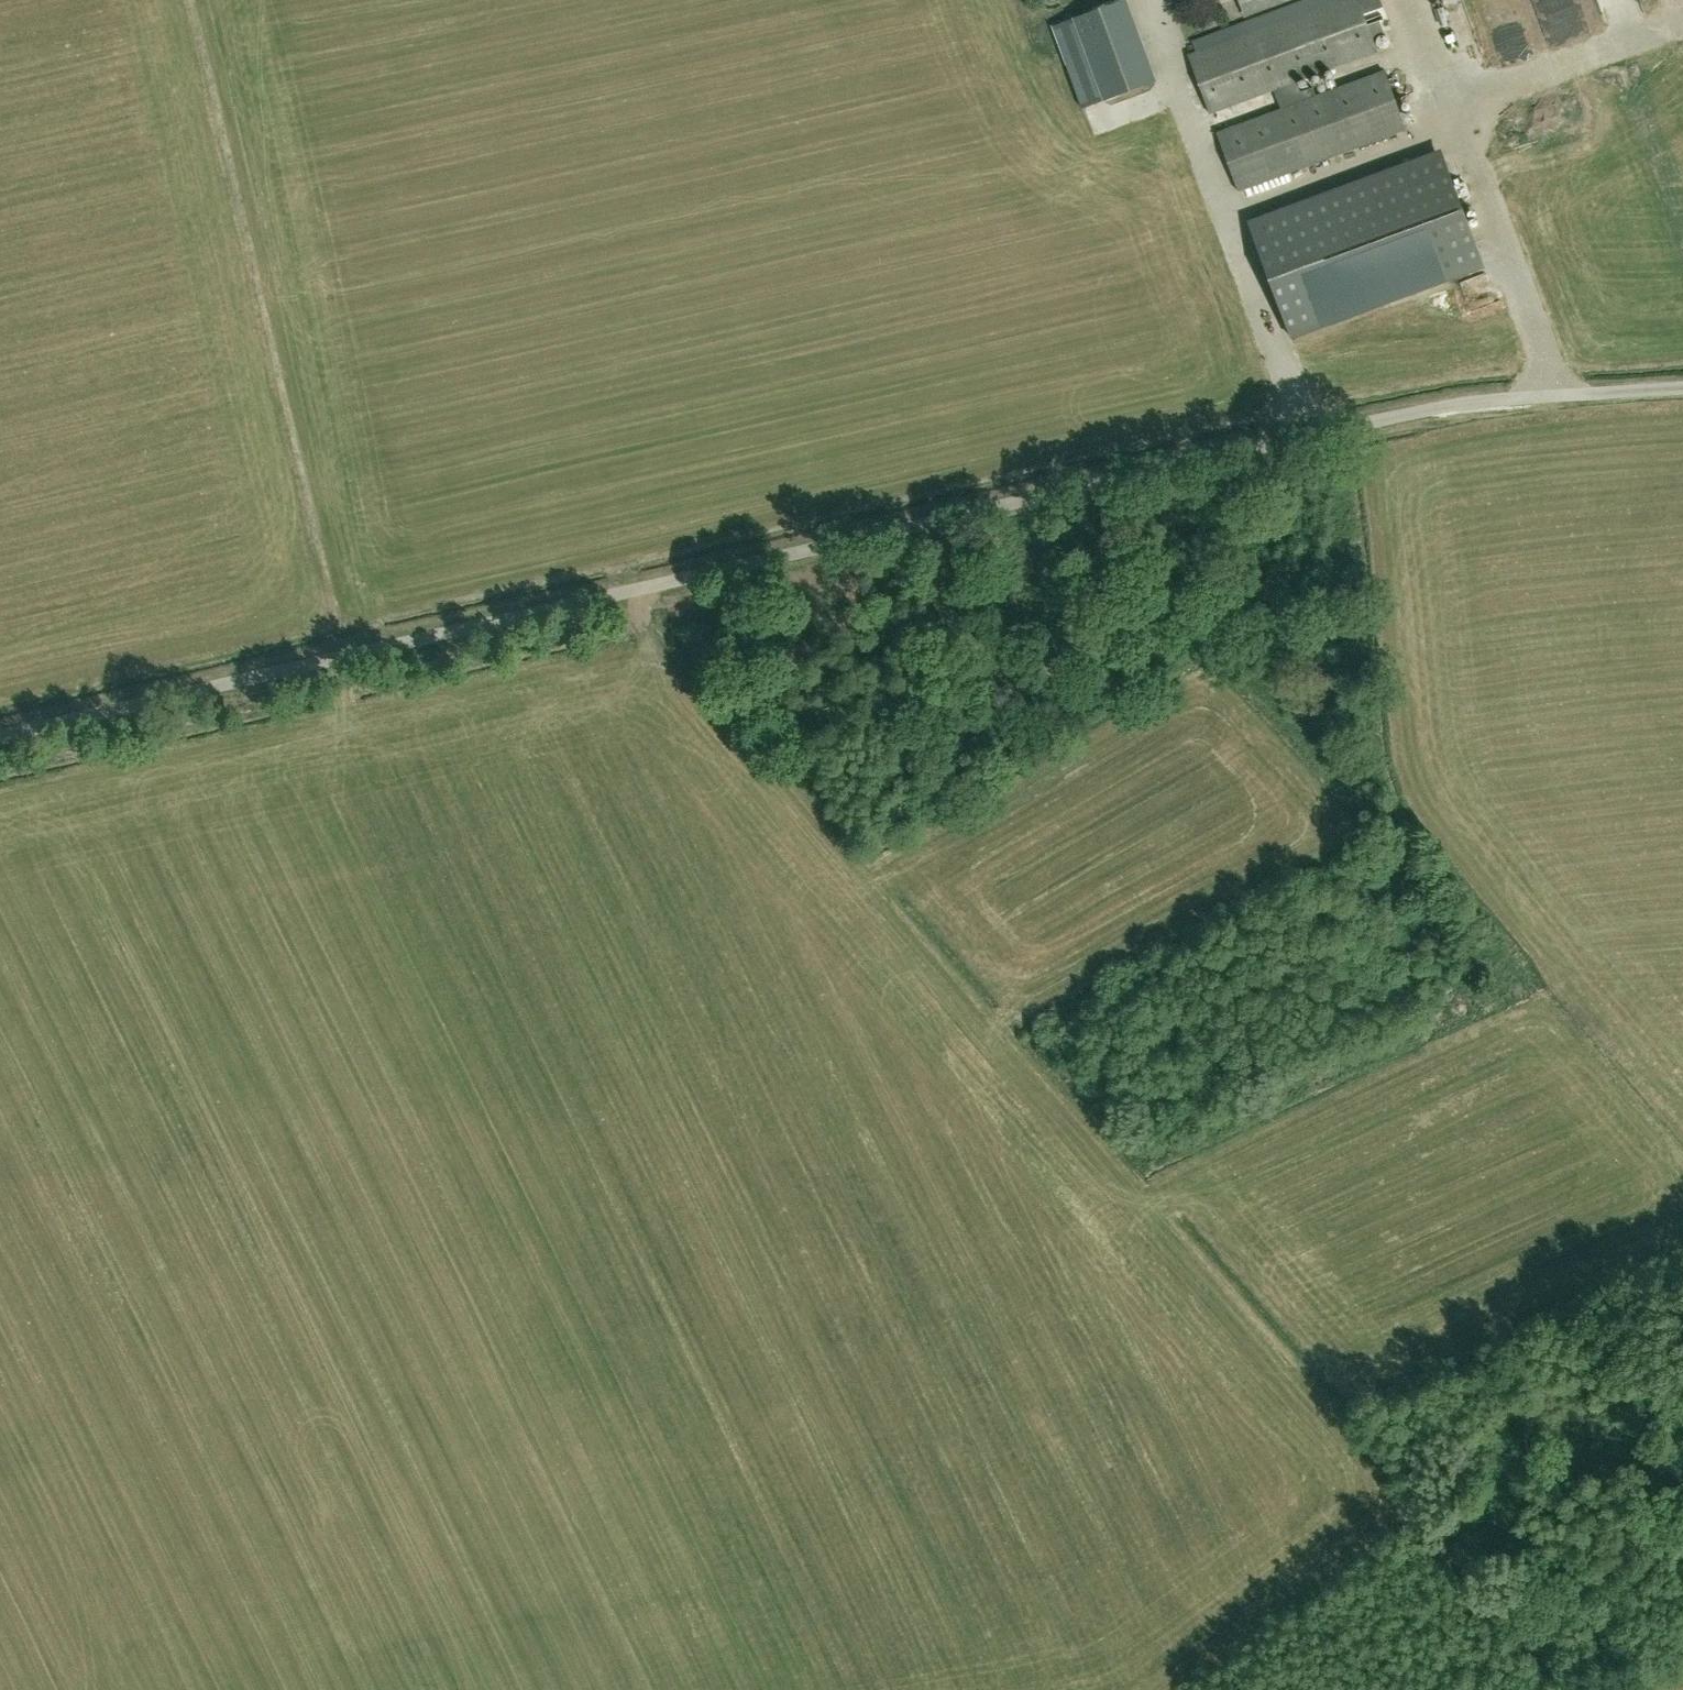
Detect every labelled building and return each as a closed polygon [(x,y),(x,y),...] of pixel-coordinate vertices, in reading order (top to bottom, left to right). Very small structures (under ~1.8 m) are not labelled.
[(1156,82),(1126,0),(1124,0),(1074,18),(1105,101),(1156,82)] [(1406,129),(1385,71),(1316,96),(1313,87),(1301,92),(1297,81),(1378,51),(1359,0),(1338,0),(1188,55),(1210,113),(1274,90),(1281,109),(1217,133),(1238,191),(1406,129)] [(1326,0),(1239,0),(1249,28),(1326,0)] [(1484,267),(1440,150),(1249,221),(1293,338),(1484,267)]
